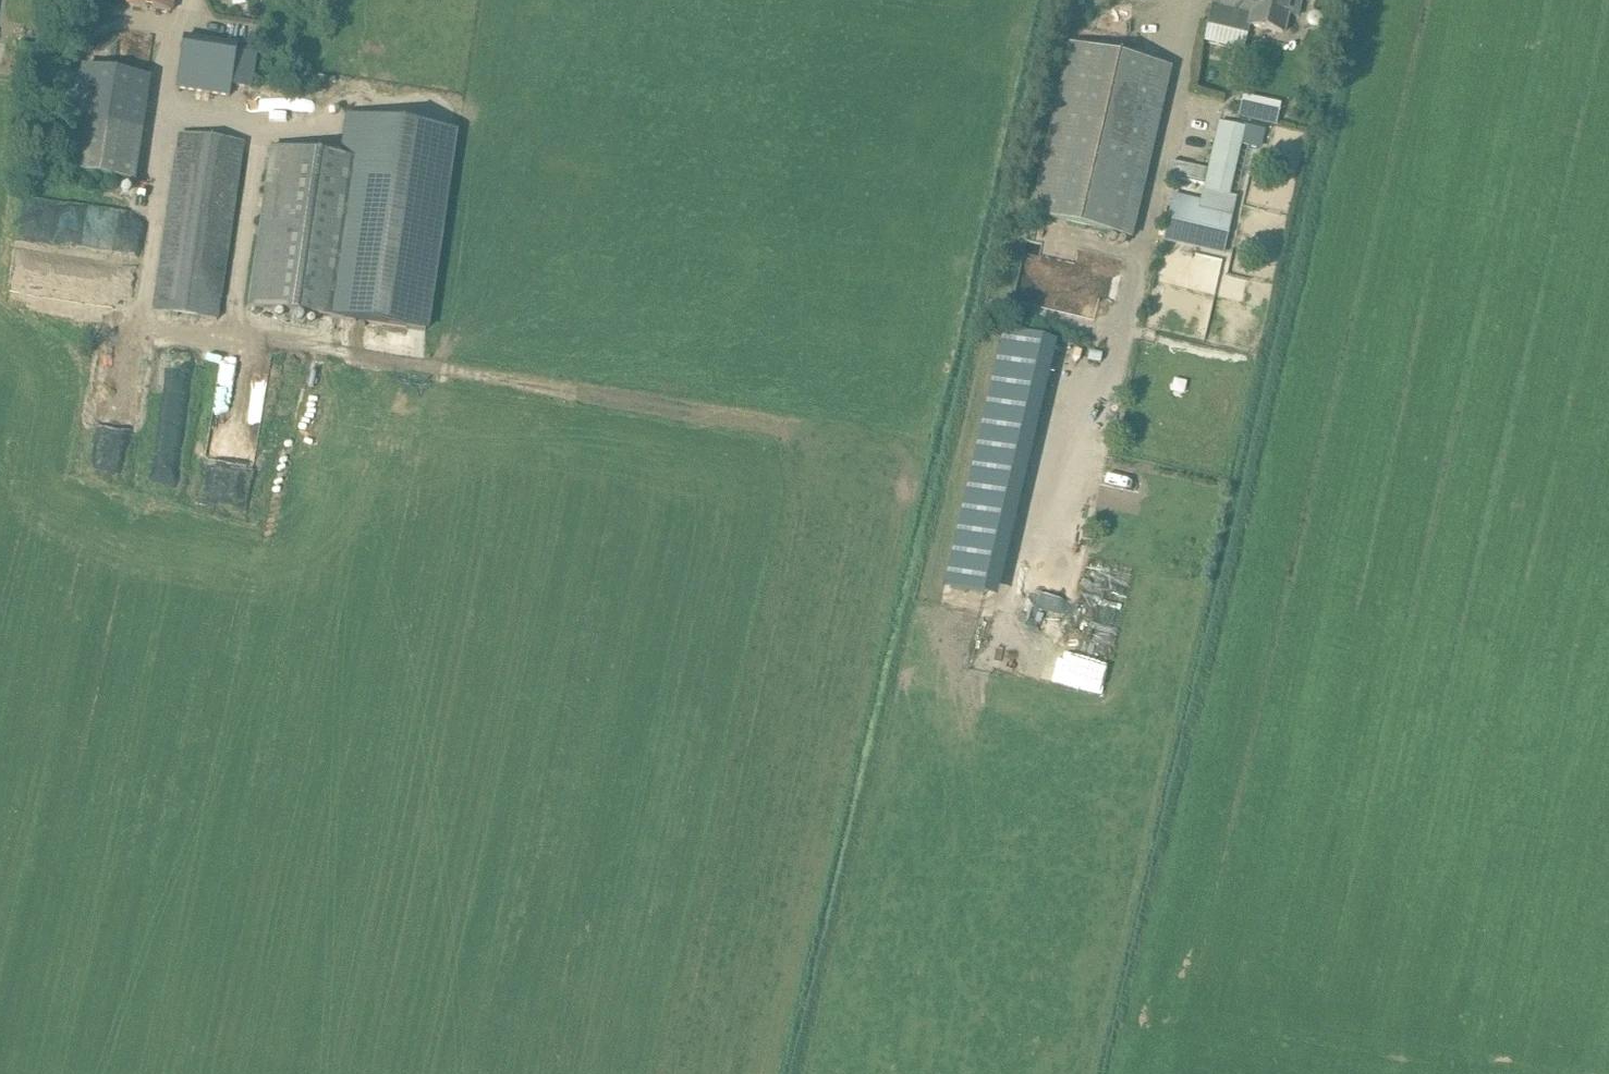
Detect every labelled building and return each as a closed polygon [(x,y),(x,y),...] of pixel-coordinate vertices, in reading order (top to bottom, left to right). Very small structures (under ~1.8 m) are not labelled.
[(128,4),(173,12),(174,0),(128,0),(128,4)] [(1220,5),(1211,3),(1206,25),(1247,35),(1250,25),(1283,33),(1287,14),(1297,16),(1300,0),(1221,0),(1220,5)] [(185,36),(176,88),(191,90),(190,96),(205,98),(206,93),(229,97),(231,84),(252,88),(257,55),(236,52),(237,45),(185,36)] [(1070,44),(1029,216),(1133,239),(1172,68),(1070,44)] [(83,66),(67,173),(135,183),(151,77),(83,66)] [(425,331),(454,131),(454,130),(347,115),(341,156),(273,146),(250,305),(425,331)] [(1237,197),(1230,196),(1245,129),(1218,123),(1200,200),(1174,194),(1163,241),(1224,255),(1237,197)] [(179,134),(152,310),(219,319),(245,144),(179,134)] [(1172,161),(1168,175),(1202,183),(1205,169),(1172,161)] [(1176,281),(1215,291),(1224,259),(1172,245),(1163,281),(1175,284),(1176,281)] [(1079,255),(1077,263),(1028,253),(1019,300),(1097,316),(1109,261),(1079,255)] [(1004,331),(988,395),(1041,407),(1056,343),(1004,331)] [(125,405),(99,404),(97,467),(123,467),(125,405)] [(206,504),(246,505),(247,444),(207,443),(206,504)] [(1041,664),(1107,672),(1109,655),(1043,647),(1041,664)]
